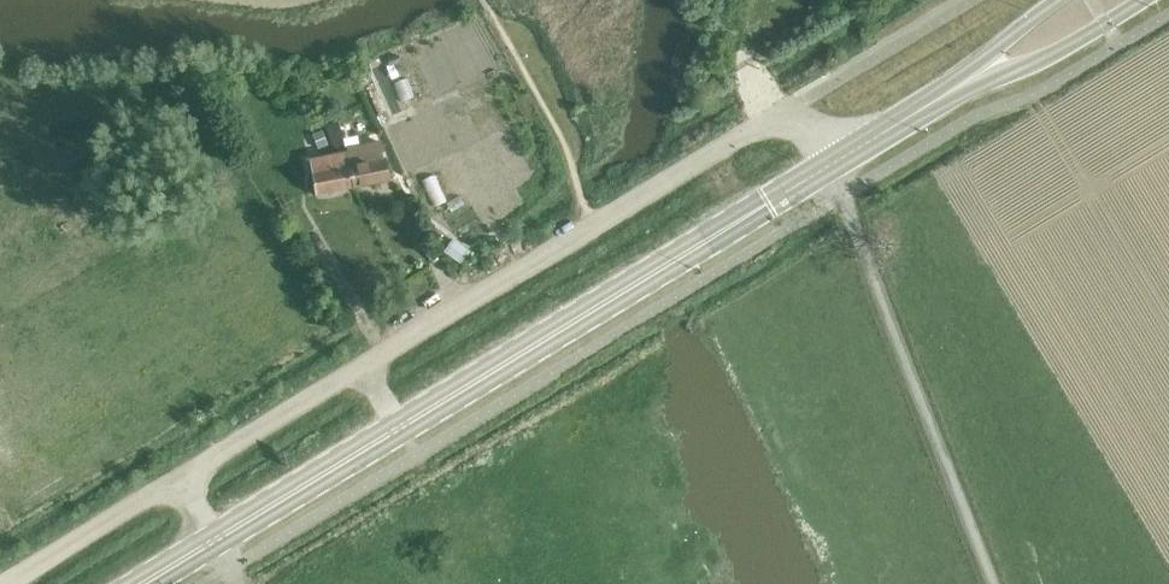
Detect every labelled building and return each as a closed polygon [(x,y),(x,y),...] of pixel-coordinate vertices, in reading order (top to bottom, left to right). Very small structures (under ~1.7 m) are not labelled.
[(319,71),(306,75),(313,91),(325,86),(319,71)] [(346,167),(349,187),(389,180),(385,159),(380,160),(378,143),(345,148),(335,123),(325,127),(337,155),(342,167),(346,167)] [(321,131),(311,135),(317,149),(327,145),(321,131)] [(342,167),(337,155),(313,159),(315,172),(310,173),(314,193),(349,187),(346,167),(342,167)] [(451,239),(442,251),(451,257),(458,262),(467,250),(465,248),(451,239)]
